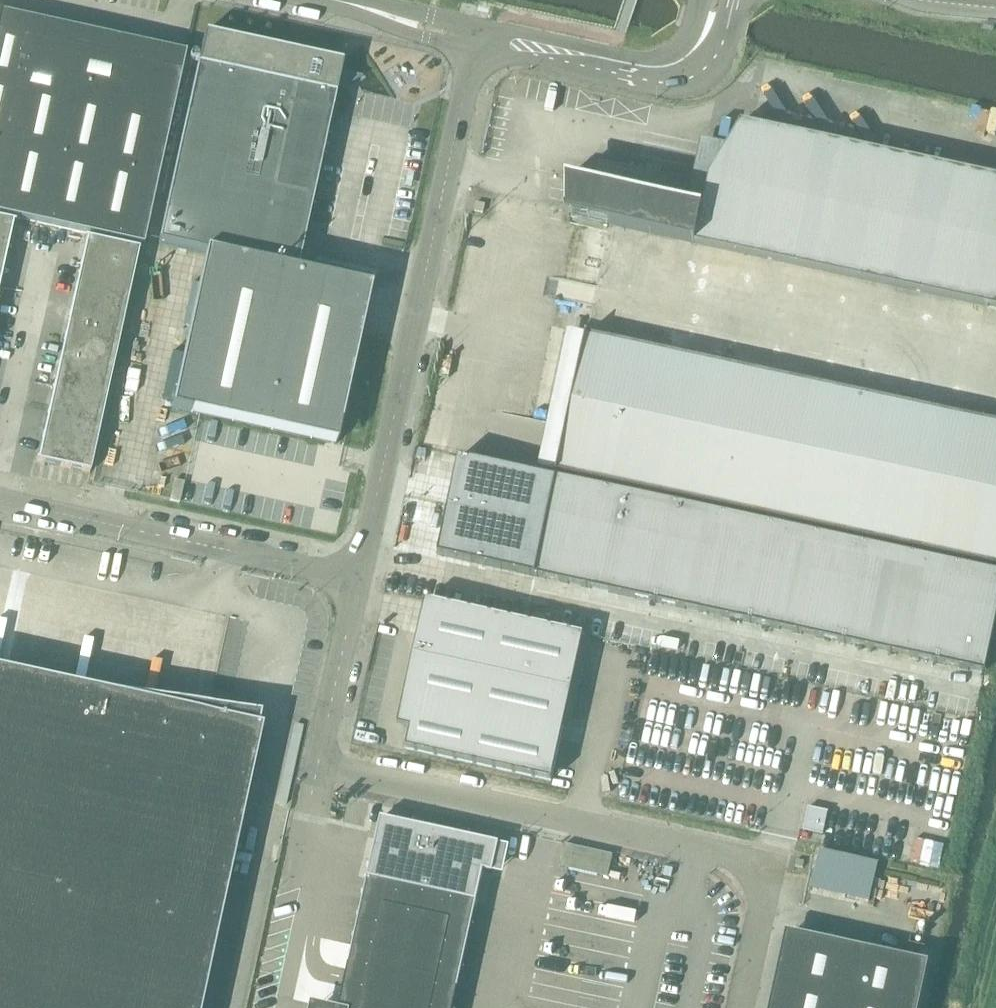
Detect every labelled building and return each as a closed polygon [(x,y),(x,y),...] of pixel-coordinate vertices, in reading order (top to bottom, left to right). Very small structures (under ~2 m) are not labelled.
[(143,247),(181,71),(185,53),(183,53),(179,71),(0,31),(0,215),(143,247)] [(204,33),(158,242),(205,252),(171,409),(335,445),(370,287),(296,271),(336,88),(342,89),(362,77),(340,71),(342,63),(204,33)] [(693,243),(995,308),(995,178),(741,123),(709,177),(702,209),(700,208),(693,243)] [(565,179),(565,180),(571,181),(572,217),(609,225),(610,225),(693,243),(700,208),(565,179)] [(7,249),(12,224),(14,224),(14,223),(0,220),(0,247),(7,249)] [(80,265),(132,277),(138,250),(84,238),(84,239),(85,240),(80,265)] [(709,298),(732,304),(744,256),(721,250),(709,298)] [(698,260),(680,255),(674,277),(692,283),(698,260)] [(80,265),(74,290),(127,301),(132,277),(80,265)] [(74,290),(69,314),(121,326),(127,301),(74,290)] [(69,314),(64,339),(116,350),(121,326),(69,314)] [(586,334),(556,473),(995,568),(995,422),(586,334)] [(64,339),(58,364),(111,375),(116,350),(64,339)] [(58,364),(53,388),(105,400),(111,375),(58,364)] [(53,388),(47,413),(100,424),(105,400),(53,388)] [(47,413),(42,437),(94,449),(100,424),(47,413)] [(94,449),(42,437),(37,460),(35,460),(35,461),(89,473),(94,449)] [(458,457),(447,506),(546,527),(556,478),(458,457)] [(546,527),(535,576),(586,587),(607,489),(556,478),(546,527)] [(169,500),(179,503),(184,482),(174,480),(169,500)] [(607,489),(586,587),(656,602),(677,504),(607,489)] [(677,504),(656,602),(703,612),(724,514),(677,504)] [(447,506),(437,556),(535,576),(546,527),(447,506)] [(724,514),(703,612),(750,622),(771,524),(724,514)] [(771,524),(750,622),(797,632),(818,534),(771,524)] [(818,534),(797,632),(844,642),(865,545),(818,534)] [(865,545),(844,642),(891,653),(912,555),(865,545)] [(912,555),(891,653),(937,663),(959,565),(912,555)] [(937,663),(984,673),(989,654),(995,620),(995,573),(959,565),(937,663)] [(551,782),(584,636),(425,601),(397,727),(409,730),(405,750),(551,782)] [(228,877),(261,727),(257,727),(255,732),(207,722),(206,722),(0,677),(0,1007),(200,1007),(228,877)] [(476,902),(483,871),(492,873),(494,864),(499,865),(501,855),(496,854),(498,844),(380,818),(367,878),(339,1007),(453,1007),(476,902)] [(560,867),(607,878),(612,855),(565,845),(560,867)] [(871,901),(880,860),(821,847),(812,887),(871,901)] [(929,962),(796,933),(779,1007),(919,1007),(929,962)]
